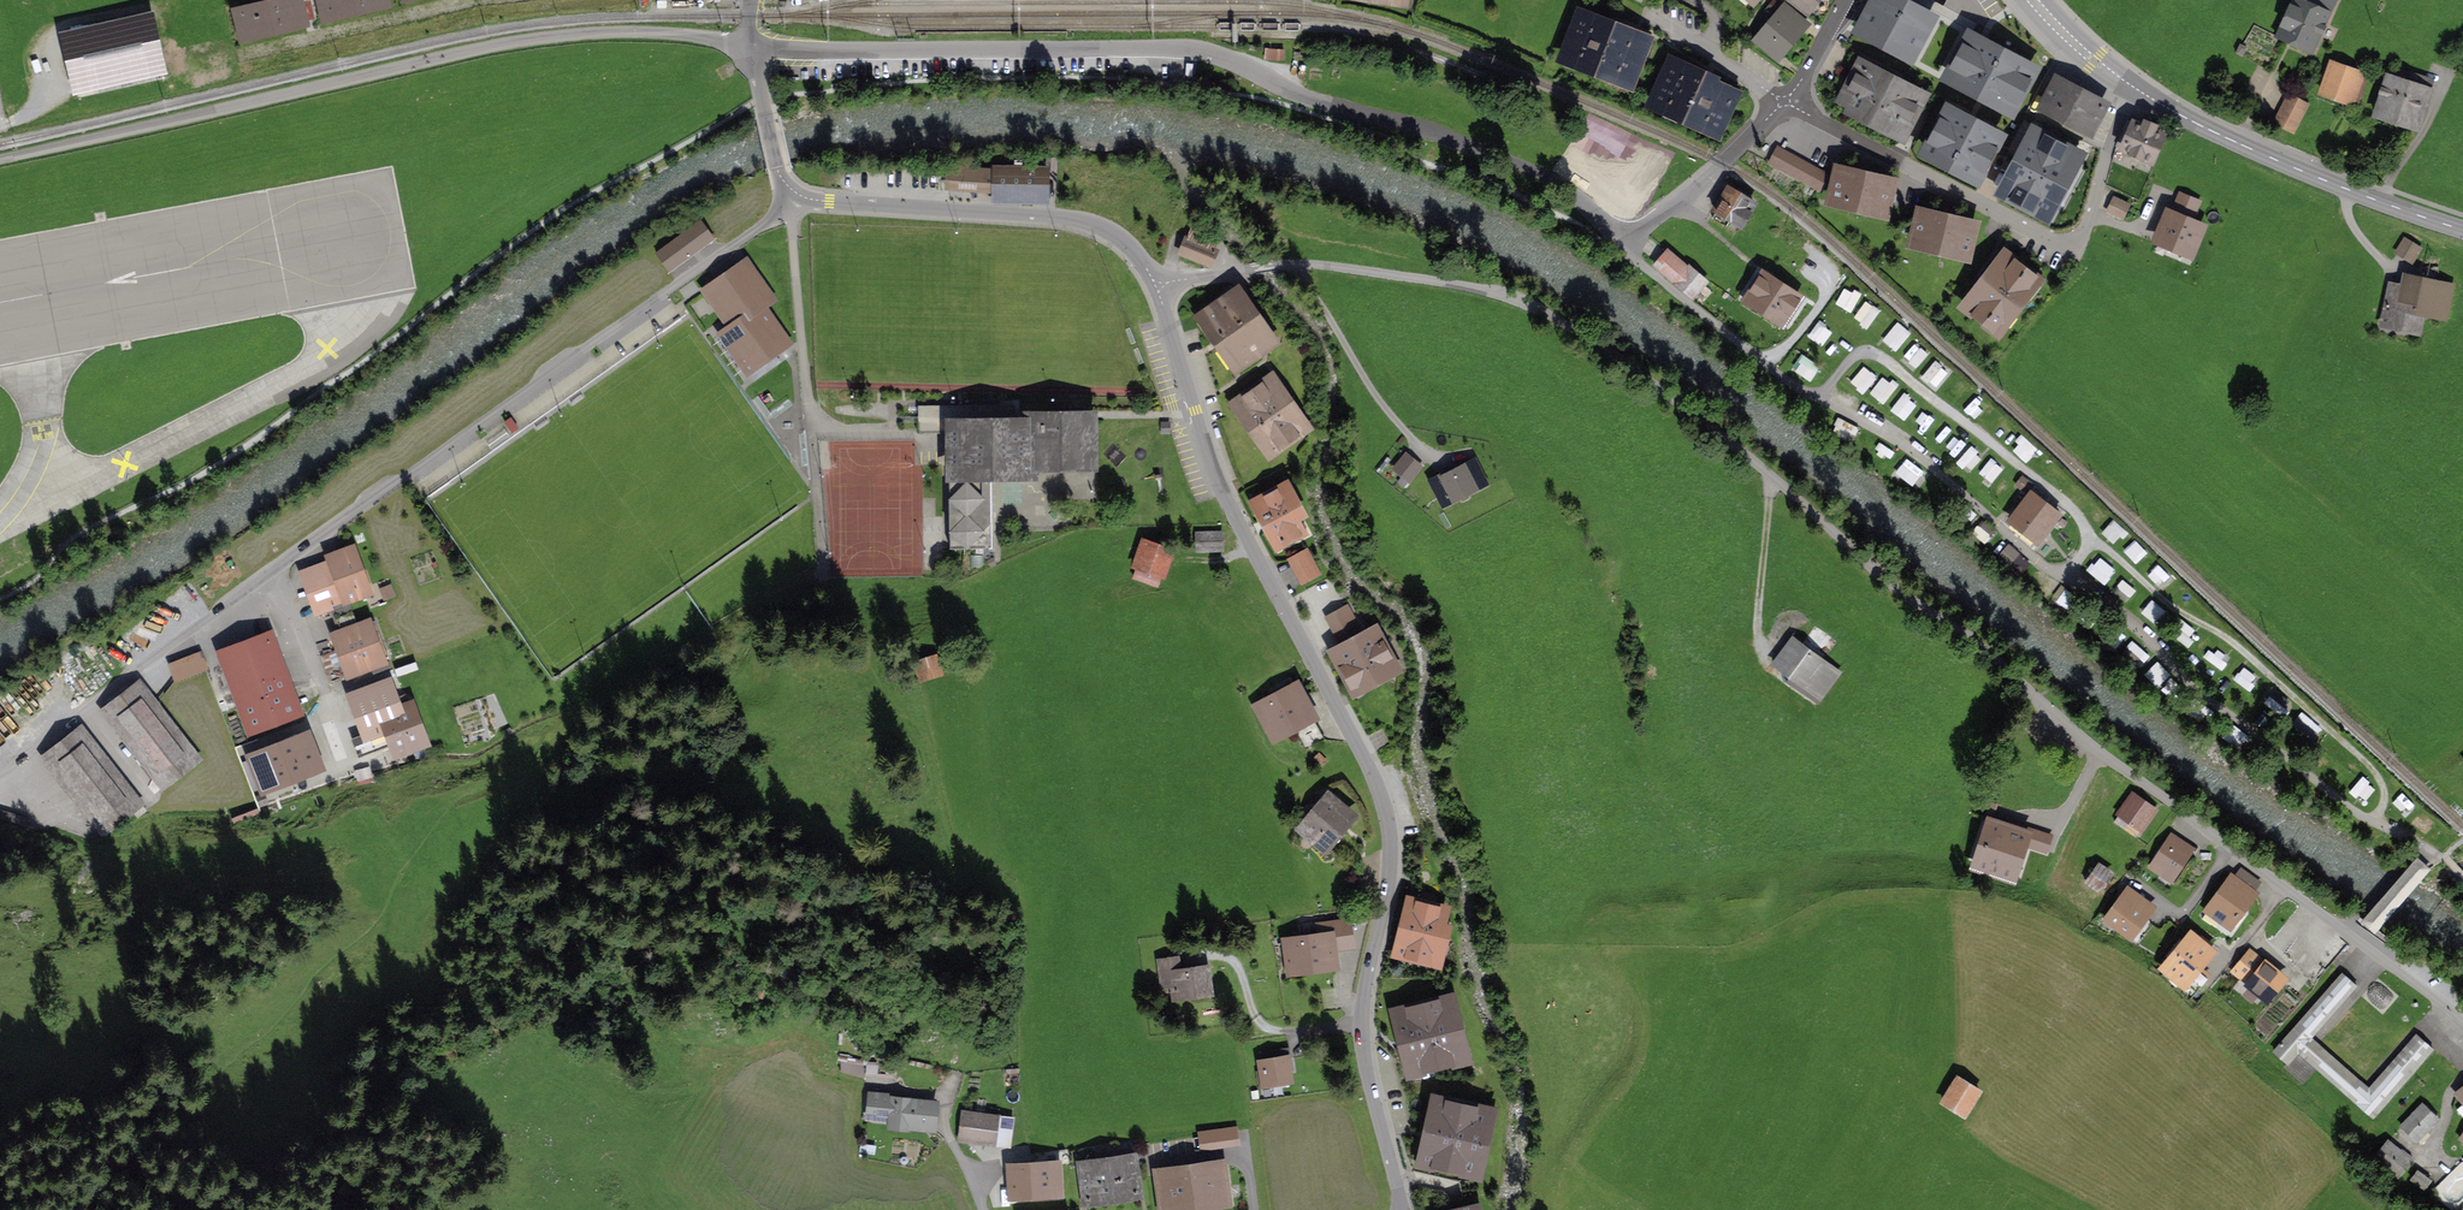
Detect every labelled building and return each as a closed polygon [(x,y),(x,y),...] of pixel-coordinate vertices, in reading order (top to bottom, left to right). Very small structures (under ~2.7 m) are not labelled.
[(233,10),(240,41),(307,25),(301,0),(275,0),(233,10)] [(323,24),(389,8),(387,0),(317,0),(323,24)] [(1807,10),(1815,0),(1795,0),(1807,10)] [(1901,0),(1876,0),(1861,30),(1910,56),(1931,16),(1901,0)] [(2277,31),(2315,48),(2336,1),(2334,0),(2292,0),(2277,31)] [(1780,50),(1802,24),(1785,10),(1760,39),(1768,46),(1771,43),(1780,50)] [(1564,57),(1629,82),(1646,40),(1581,15),(1564,57)] [(78,90),(92,87),(91,83),(160,67),(150,24),(67,43),(78,90)] [(2032,70),(1970,37),(1949,77),(2011,110),(2032,70)] [(1672,62),(1653,103),(1717,132),(1734,94),(1707,83),(1707,84),(1702,82),(1704,77),(1672,62)] [(2321,91),(2354,103),(2364,75),(2331,63),(2321,91)] [(1852,109),(1902,135),(1921,97),(1861,66),(1844,98),(1855,104),(1852,109)] [(2433,81),(2396,67),(2392,79),(2386,77),(2375,110),(2420,124),(2427,103),(2421,101),(2425,91),(2429,92),(2433,81)] [(2103,105),(2057,81),(2044,107),(2090,131),(2103,105)] [(2276,122),(2293,131),(2306,105),(2289,96),(2276,122)] [(1998,137),(1949,111),(1927,152),(1976,178),(1998,137)] [(2127,121),(2116,145),(2123,148),(2123,149),(2150,161),(2162,135),(2153,131),(2155,126),(2145,122),(2143,126),(2127,121)] [(2034,132),(2003,192),(2047,215),(2078,156),(2034,132)] [(1778,149),(1770,163),(1778,167),(1785,153),(1778,149)] [(1793,157),(1785,153),(1778,167),(1785,171),(1793,157)] [(1474,156),(1469,168),(1485,175),(1490,163),(1474,156)] [(1792,174),(1800,161),(1793,157),(1785,171),(1792,174)] [(1807,164),(1800,161),(1792,174),(1799,178),(1807,164)] [(1814,168),(1807,164),(1799,178),(1806,182),(1814,168)] [(1045,172),(996,171),(950,168),(950,172),(949,186),(995,189),(995,196),(1044,197),(1045,172)] [(1821,172),(1814,168),(1806,182),(1813,186),(1821,172)] [(1891,182),(1839,170),(1832,200),(1847,204),(1847,205),(1884,213),(1891,182)] [(1828,176),(1821,172),(1813,186),(1820,190),(1828,176)] [(1497,187),(1484,181),(1482,185),(1495,191),(1497,187)] [(1755,206),(1726,188),(1715,206),(1714,208),(1717,210),(1712,218),(1726,227),(1731,220),(1742,226),(1755,206)] [(2203,200),(2179,191),(2172,208),(2196,218),(2203,200)] [(2127,205),(2115,199),(2109,212),(2121,217),(2127,205)] [(2172,208),(2166,205),(2151,242),(2195,260),(2210,223),(2196,218),(2172,208)] [(1973,225),(1921,213),(1914,243),(1950,253),(1951,252),(1966,256),(1973,225)] [(657,253),(669,270),(713,238),(700,221),(657,253)] [(1211,249),(1215,240),(1191,230),(1181,253),(1210,265),(1216,251),(1211,249)] [(2405,240),(2398,252),(2412,261),(2419,249),(2405,240)] [(1656,266),(1692,296),(1705,282),(1689,268),(1688,269),(1668,252),(1656,266)] [(2005,256),(1966,306),(1997,330),(2036,280),(2005,256)] [(744,263),(707,289),(733,326),(723,333),(749,370),(786,344),(760,307),(770,300),(744,263)] [(2446,316),(2452,289),(2403,278),(2401,289),(2391,287),(2384,323),(2415,329),(2418,311),(2446,316)] [(1754,304),(1780,320),(1794,299),(1768,283),(1754,304)] [(1236,367),(1272,342),(1238,292),(1202,317),(1236,367)] [(1869,300),(1855,315),(1867,325),(1880,311),(1869,300)] [(1819,321),(1809,335),(1823,344),(1832,330),(1819,321)] [(1896,350),(1912,332),(1899,321),(1883,338),(1896,350)] [(1796,372),(1814,378),(1819,363),(1801,357),(1796,372)] [(1924,378),(1939,385),(1948,366),(1933,359),(1924,378)] [(1865,365),(1851,381),(1864,392),(1878,376),(1865,365)] [(1884,374),(1871,393),(1885,402),(1898,384),(1884,374)] [(1236,404),(1270,453),(1306,428),(1271,379),(1236,404)] [(1904,391),(1891,409),(1905,419),(1918,401),(1904,391)] [(933,429),(933,405),(920,405),(920,429),(933,429)] [(1031,464),(1091,463),(1091,418),(1030,419),(1030,425),(952,425),(952,449),(949,449),(950,548),(991,548),(991,473),(1031,473),(1031,464)] [(2025,460),(2037,448),(2024,435),(2012,447),(2025,460)] [(1958,459),(1970,470),(1983,456),(1971,445),(1958,459)] [(1413,461),(1406,455),(1394,469),(1402,475),(1413,461)] [(1908,456),(1896,470),(1917,487),(1929,473),(1908,456)] [(1993,481),(2004,467),(1991,457),(1980,471),(1993,481)] [(1439,498),(1447,493),(1450,499),(1484,482),(1474,462),(1446,477),(1444,474),(1431,481),(1439,498)] [(2027,492),(2033,485),(2022,477),(2016,484),(2027,492)] [(1256,503),(1278,544),(1300,532),(1294,521),(1299,519),(1297,503),(1287,486),(1256,503)] [(2012,520),(2038,540),(2057,515),(2031,495),(2012,520)] [(2102,532),(2114,542),(2126,529),(2114,518),(2102,532)] [(1220,549),(1220,534),(1198,534),(1199,549),(1220,549)] [(2125,550),(2136,562),(2148,551),(2137,539),(2125,550)] [(1173,553),(1141,542),(1133,564),(1165,575),(1170,563),(1173,553)] [(2021,573),(2031,562),(2009,542),(1999,553),(2021,573)] [(318,609),(330,605),(336,622),(353,616),(347,599),(356,595),(354,589),(365,585),(352,550),(331,558),(333,564),(305,574),(318,609)] [(1302,582),(1318,573),(1306,551),(1290,560),(1302,582)] [(2088,572),(2108,582),(2116,567),(2096,556),(2088,572)] [(382,587),(386,598),(395,595),(391,584),(382,587)] [(2158,623),(2167,610),(2152,598),(2142,611),(2158,623)] [(1328,618),(1340,640),(1349,635),(1353,643),(1335,653),(1355,690),(1395,669),(1375,632),(1363,638),(1347,608),(1328,618)] [(336,622),(340,631),(349,628),(350,630),(336,635),(350,673),(386,659),(372,622),(357,627),(355,622),(353,616),(336,622)] [(269,637),(223,654),(251,729),(297,712),(269,637)] [(1774,662),(1822,697),(1839,675),(1791,639),(1774,662)] [(199,653),(171,664),(177,679),(205,668),(199,653)] [(934,658),(914,664),(919,680),(939,674),(934,658)] [(2146,673),(2158,684),(2170,671),(2157,660),(2146,673)] [(2244,666),(2235,678),(2249,687),(2257,676),(2244,666)] [(103,711),(162,787),(199,759),(157,704),(139,682),(103,711)] [(353,697),(367,734),(372,732),(378,746),(392,741),(397,752),(424,742),(410,706),(398,710),(388,684),(353,697)] [(1259,708),(1274,736),(1312,716),(1297,688),(1285,694),(1282,689),(1273,693),(1276,699),(1259,708)] [(2292,722),(2313,739),(2323,727),(2302,710),(2292,722)] [(44,756),(104,833),(132,811),(138,817),(146,810),(81,727),(44,756)] [(318,766),(306,737),(253,758),(265,787),(318,766)] [(2114,741),(2110,749),(2119,753),(2123,745),(2114,741)] [(2365,800),(2375,787),(2363,776),(2352,789),(2365,800)] [(2114,821),(2135,837),(2154,811),(2133,796),(2114,821)] [(1302,829),(1324,848),(1352,815),(1329,797),(1302,829)] [(1969,868),(2015,882),(2026,847),(2048,853),(2054,833),(1986,813),(1969,868)] [(2175,847),(2180,839),(2174,835),(2153,867),(2170,878),(2186,855),(2175,847)] [(2109,873),(2098,866),(2088,880),(2099,888),(2109,873)] [(2207,911),(2230,927),(2255,893),(2232,877),(2207,911)] [(2145,915),(2123,899),(2108,919),(2130,935),(2145,915)] [(1443,911),(1412,903),(1400,951),(1436,960),(1444,929),(1438,928),(1443,911)] [(1291,970),(1333,964),(1331,948),(1350,945),(1347,922),(1323,925),(1322,921),(1302,923),(1305,940),(1287,942),(1291,970)] [(2191,937),(2166,967),(2185,982),(2209,953),(2191,937)] [(2283,978),(2250,951),(2233,972),(2250,985),(2243,994),(2252,1002),(2259,993),(2266,998),(2283,978)] [(1176,996),(1209,991),(1206,969),(1179,973),(1177,958),(1159,961),(1162,986),(1174,984),(1176,996)] [(2356,986),(2342,974),(2274,1051),(2288,1063),(2285,1066),(2303,1082),(2316,1067),(2373,1117),(2433,1049),(2416,1035),(2369,1089),(2310,1038),(2356,986)] [(2194,978),(2183,992),(2190,998),(2201,984),(2194,978)] [(1464,1058),(1450,1000),(1397,1013),(1411,1071),(1464,1058)] [(1264,1072),(1258,1073),(1259,1082),(1265,1081),(1266,1083),(1288,1080),(1287,1070),(1291,1069),(1288,1049),(1261,1053),(1264,1072)] [(842,1060),(841,1073),(862,1074),(863,1061),(842,1060)] [(1955,1079),(1942,1099),(1967,1114),(1980,1094),(1955,1079)] [(909,1102),(910,1098),(871,1094),(869,1117),(889,1119),(888,1123),(930,1127),(930,1122),(936,1122),(938,1105),(909,1102)] [(1437,1101),(1423,1161),(1476,1173),(1490,1113),(1437,1101)] [(2416,1141),(2438,1119),(2423,1104),(2401,1127),(2416,1141)] [(965,1111),(962,1141),(1008,1147),(1012,1117),(965,1111)] [(1236,1128),(1200,1133),(1200,1136),(1202,1148),(1238,1143),(1236,1130),(1236,1128)] [(2388,1141),(2374,1157),(2398,1177),(2411,1161),(2388,1141)] [(1082,1165),(1087,1200),(1138,1193),(1133,1158),(1082,1165)] [(1014,1194),(1059,1192),(1058,1165),(1012,1167),(1014,1194)] [(1213,1199),(1213,1202),(1226,1200),(1221,1166),(1159,1174),(1164,1209),(1177,1207),(1176,1204),(1213,1199)] [(2430,1181),(2418,1171),(2411,1180),(2424,1189),(2430,1181)]
